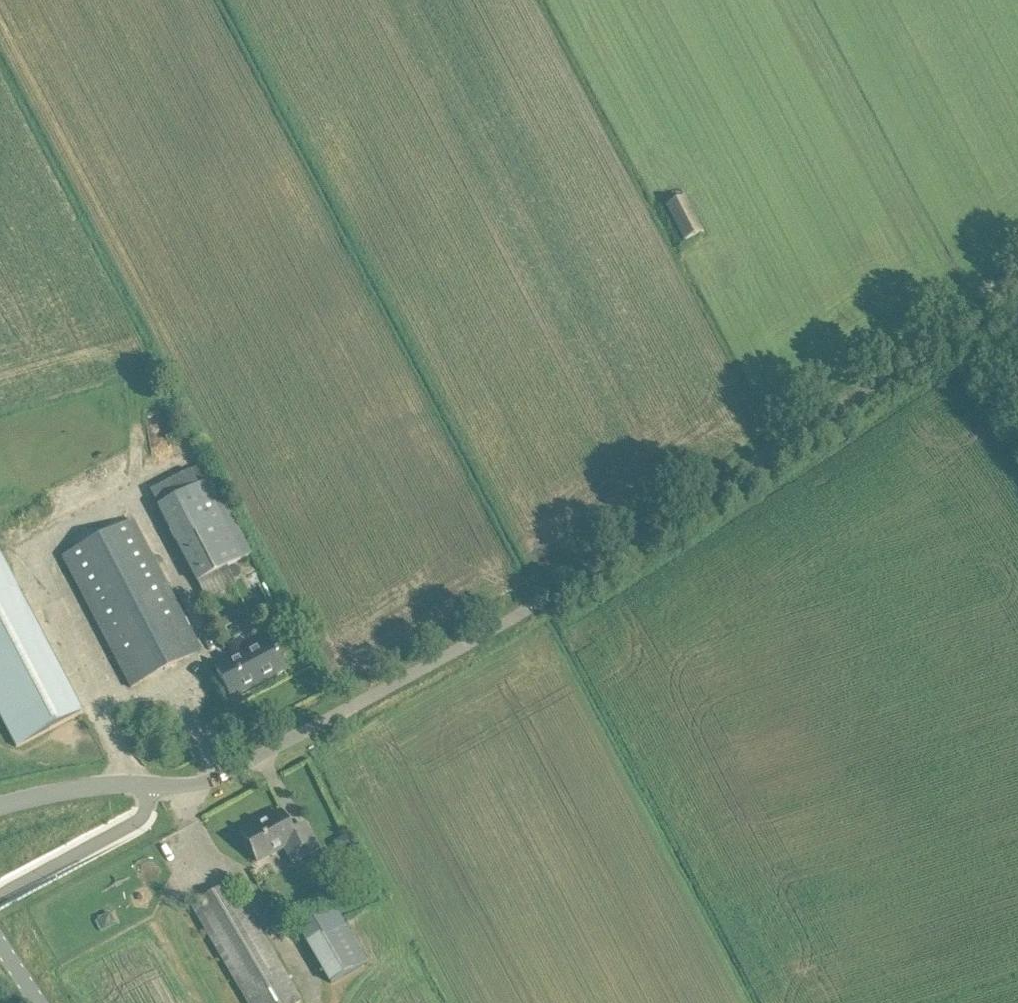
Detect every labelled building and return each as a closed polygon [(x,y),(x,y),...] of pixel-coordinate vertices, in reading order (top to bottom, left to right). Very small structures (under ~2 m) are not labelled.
[(703,231),(685,196),(666,206),(684,241),(703,231)] [(250,554),(211,479),(202,464),(205,462),(187,428),(172,436),(189,469),(150,489),(159,507),(158,507),(196,582),(250,554)] [(62,557),(121,670),(131,688),(202,651),(133,520),(62,557)] [(0,557),(0,715),(17,747),(81,713),(0,557)] [(216,670),(231,698),(285,670),(267,635),(253,642),(257,649),(216,670)] [(292,862),(318,848),(305,824),(291,831),(281,812),(242,833),(257,862),(284,847),(292,862)] [(241,899),(231,882),(191,905),(248,1002),(292,1002),(299,999),(241,899)] [(333,907),(298,928),(307,941),(331,983),(349,972),(366,963),(341,921),(333,907)]
